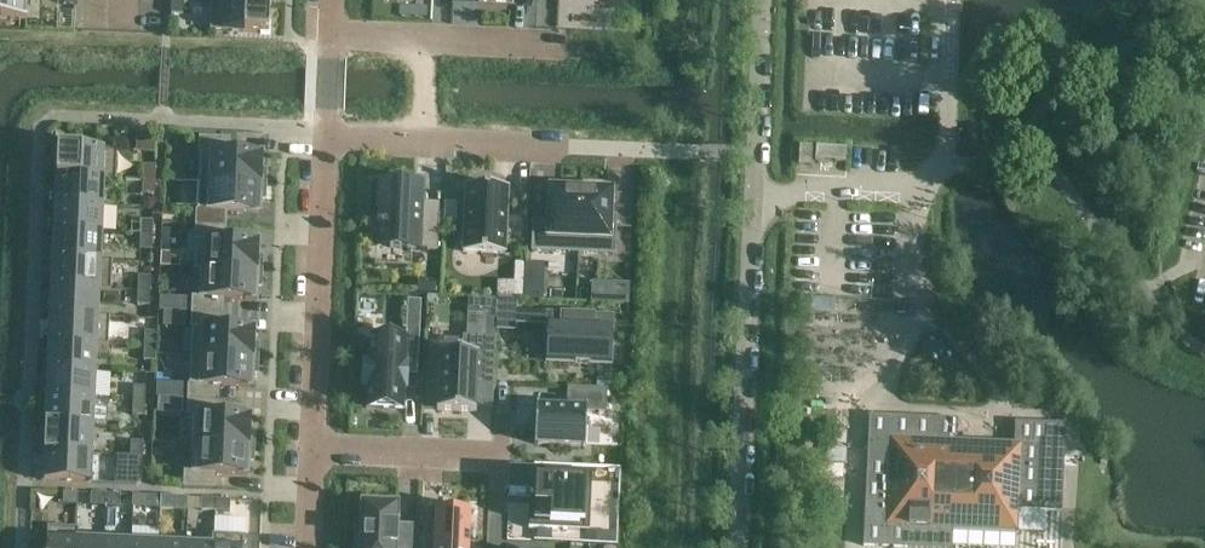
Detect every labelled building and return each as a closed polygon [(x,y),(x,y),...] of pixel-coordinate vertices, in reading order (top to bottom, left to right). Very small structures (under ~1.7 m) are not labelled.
[(11,26),(11,20),(27,21),(27,19),(26,19),(27,0),(0,0),(0,26),(11,26)] [(171,15),(183,15),(183,1),(172,0),(171,15)] [(210,31),(269,34),(270,5),(211,2),(210,31)] [(230,139),(199,138),(198,154),(200,154),(199,181),(267,184),(267,170),(261,169),(262,156),(229,154),(230,139)] [(812,147),(800,147),(799,165),(811,166),(812,147)] [(816,147),(815,159),(844,162),(845,150),(816,147)] [(57,177),(116,179),(117,150),(58,148),(57,177)] [(155,181),(156,166),(143,166),(143,180),(155,181)] [(116,179),(57,177),(56,204),(103,206),(104,181),(116,181),(116,179)] [(377,179),(376,213),(377,213),(376,226),(376,227),(391,228),(390,249),(419,250),(437,251),(439,217),(423,216),(424,204),(424,182),(422,182),(422,183),(379,182),(379,179),(377,179)] [(142,195),(154,196),(155,181),(143,180),(142,195)] [(266,200),(267,184),(199,181),(197,210),(196,210),(195,226),(226,227),(227,212),(259,213),(260,200),(266,200)] [(578,253),(580,190),(576,190),(576,184),(560,184),(560,189),(550,189),(548,221),(533,220),(532,251),(578,253)] [(508,187),(466,185),(463,252),(505,254),(508,187)] [(615,255),(617,216),(611,216),(612,191),(601,191),(602,186),(585,185),(585,190),(580,190),(578,253),(615,255)] [(444,202),(444,222),(456,222),(456,203),(444,202)] [(54,232),(102,234),(103,206),(56,204),(54,232)] [(152,236),(153,221),(141,221),(140,236),(152,236)] [(257,257),(258,243),(225,242),(226,227),(195,226),(194,241),(196,241),(195,269),(263,272),(263,257),(257,257)] [(53,259),(112,262),(112,261),(100,260),(102,234),(54,232),(53,259)] [(139,250),(152,251),(152,236),(140,236),(139,250)] [(52,287),(111,290),(112,262),(53,259),(52,287)] [(525,269),(524,276),(543,277),(543,265),(525,264),(525,269)] [(514,282),(497,281),(496,298),(523,299),(524,276),(525,269),(514,268),(514,282)] [(255,301),(256,287),(262,288),(263,272),(195,269),(195,270),(200,270),(199,298),(192,297),(191,313),(222,314),(223,299),(255,301)] [(543,277),(524,276),(523,299),(541,300),(543,277)] [(150,292),(150,277),(138,277),(138,291),(150,292)] [(592,284),(591,303),(607,303),(608,284),(592,284)] [(608,284),(607,303),(627,304),(628,285),(608,284)] [(51,315),(109,318),(109,316),(98,316),(99,291),(111,291),(111,290),(52,287),(51,315)] [(149,306),(150,292),(138,291),(137,306),(149,306)] [(468,299),(467,314),(469,314),(487,314),(486,339),(494,339),(496,339),(496,331),(498,300),(468,299)] [(498,300),(496,331),(516,331),(516,325),(517,311),(517,300),(498,300)] [(549,312),(517,311),(516,324),(549,326),(549,313),(549,312)] [(253,344),(254,331),(221,329),(222,314),(191,313),(190,328),(192,328),(191,357),(259,360),(259,344),(253,344)] [(546,337),(546,341),(549,341),(547,362),(611,365),(613,316),(549,313),(549,326),(549,328),(548,337),(546,337)] [(49,342),(108,345),(109,318),(51,315),(49,342)] [(365,359),(364,389),(368,389),(368,397),(367,408),(403,410),(405,382),(405,376),(417,376),(420,331),(406,330),(405,339),(371,338),(370,360),(365,359)] [(157,333),(145,332),(144,347),(156,347),(157,333)] [(437,410),(437,411),(476,413),(476,412),(474,412),(475,392),(475,385),(476,372),(490,373),(493,373),(494,359),(494,339),(486,339),(479,338),(464,338),(464,340),(463,354),(458,354),(444,353),(439,353),(439,355),(441,355),(439,410),(437,410)] [(48,370),(95,372),(96,346),(108,346),(108,345),(49,342),(48,370)] [(144,347),(143,361),(155,362),(156,347),(144,347)] [(251,388),(252,375),(258,375),(259,360),(191,357),(189,385),(188,385),(187,400),(218,402),(219,387),(251,388)] [(47,398),(94,400),(95,372),(48,370),(47,398)] [(145,402),(146,387),(145,387),(133,387),(133,401),(145,402)] [(537,408),(535,445),(586,448),(587,412),(605,412),(606,390),(568,388),(567,409),(537,408)] [(46,425),(93,427),(94,400),(47,398),(46,425)] [(250,432),(250,418),(217,417),(218,402),(187,400),(186,416),(194,416),(192,444),(255,447),(255,432),(250,432)] [(144,416),(145,402),(133,401),(132,416),(144,416)] [(1014,439),(1014,443),(956,441),(957,420),(869,416),(868,448),(867,457),(863,547),(894,547),(951,547),(952,530),(1016,533),(1016,534),(1017,534),(1018,510),(1061,512),(1065,425),(1015,423),(1014,439)] [(44,453),(91,455),(93,427),(46,425),(44,453)] [(130,457),(142,457),(143,442),(142,442),(131,442),(130,457)] [(248,476),(248,462),(254,462),(255,447),(192,444),(191,472),(184,472),(183,488),(214,489),(215,474),(248,476)] [(845,450),(833,450),(833,459),(844,459),(845,450)] [(43,481),(90,484),(91,455),(44,453),(43,481)] [(130,471),(141,472),(142,472),(142,457),(130,457),(130,471)] [(843,466),(819,465),(818,479),(842,480),(843,466)] [(536,481),(533,530),(584,532),(587,472),(541,470),(540,481),(536,481)] [(78,493),(63,492),(62,505),(77,505),(78,493)] [(106,494),(91,494),(90,506),(105,507),(106,494)] [(119,507),(120,495),(106,494),(105,507),(119,507)] [(146,496),(145,508),(160,509),(161,497),(146,496)] [(160,509),(175,510),(175,498),(161,497),(160,509)] [(216,499),(201,499),(201,511),(215,512),(216,499)] [(230,500),(216,499),(215,512),(230,512),(230,500)] [(398,526),(396,526),(397,506),(379,505),(380,504),(362,503),(361,511),(363,511),(362,525),(355,524),(354,547),(411,547),(411,546),(397,546),(398,526)] [(433,547),(470,547),(471,510),(435,508),(433,547)] [(214,547),(258,547),(259,525),(244,525),(243,536),(214,535),(214,547)] [(47,547),(76,547),(76,529),(48,528),(47,547)] [(76,547),(103,547),(103,542),(78,541),(78,529),(76,529),(76,547)] [(186,547),(214,547),(214,535),(212,535),(212,547),(186,545),(186,547)]
